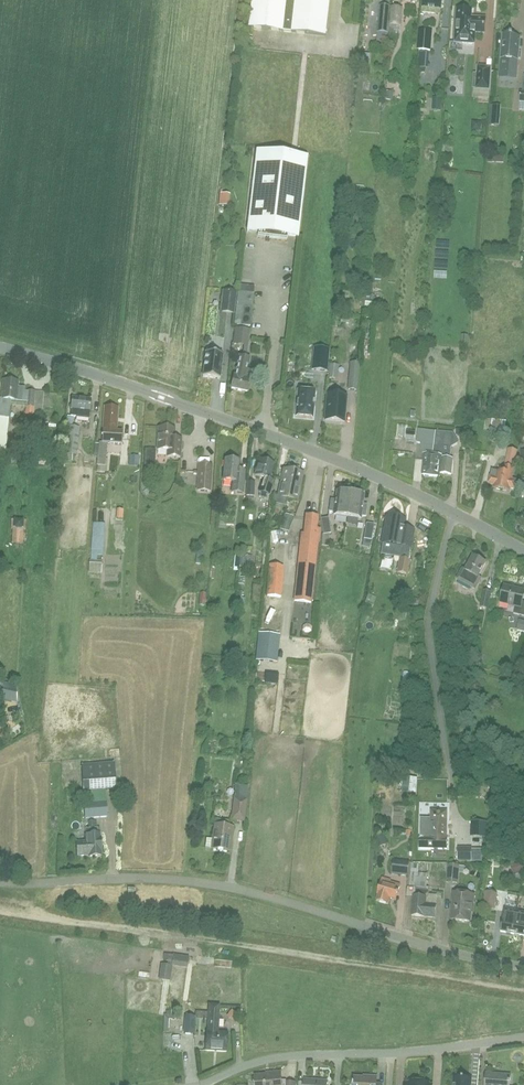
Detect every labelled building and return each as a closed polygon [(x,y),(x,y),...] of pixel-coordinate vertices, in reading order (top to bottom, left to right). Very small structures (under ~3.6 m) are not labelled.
[(249,27),(326,36),(330,0),(252,0),(249,27)] [(440,9),(441,0),(423,0),(422,7),(422,13),(441,15),(441,9),(440,9)] [(388,33),(390,6),(381,5),(378,32),(388,33)] [(390,6),(388,33),(389,33),(388,38),(398,39),(399,26),(401,26),(403,8),(390,6)] [(475,44),(475,32),(484,33),(485,18),(471,18),(472,10),(457,9),(455,43),(475,44)] [(431,51),(433,32),(418,31),(417,50),(431,51)] [(519,50),(520,37),(513,36),(513,34),(503,34),(499,70),(513,72),(514,66),(518,67),(518,59),(521,59),(521,50),(519,50)] [(359,61),(370,62),(370,54),(360,53),(359,61)] [(473,73),(472,88),(475,88),(475,89),(490,90),(492,66),(477,65),(476,73),(473,73)] [(489,117),(488,124),(497,125),(497,117),(489,117)] [(297,238),(298,238),(307,156),(256,151),(247,232),(248,232),(248,230),(258,231),(257,236),(287,239),(287,235),(297,236),(297,238)] [(394,167),(393,181),(401,181),(401,168),(394,167)] [(231,194),(221,192),(219,205),(230,206),(231,194)] [(227,291),(226,302),(235,303),(236,292),(227,291)] [(235,324),(250,326),(253,294),(238,293),(235,324)] [(234,344),(248,345),(250,329),(235,328),(234,344)] [(329,348),(313,347),(311,369),(327,371),(329,348)] [(205,353),(202,377),(220,379),(222,355),(222,352),(206,350),(206,353),(205,353)] [(234,376),(231,389),(249,393),(253,371),(246,369),(248,359),(240,357),(235,376),(234,376)] [(347,390),(356,390),(359,362),(350,361),(347,390)] [(328,378),(337,379),(339,365),(329,364),(328,378)] [(2,380),(1,398),(0,398),(0,450),(6,450),(11,400),(28,402),(27,407),(26,407),(26,416),(33,416),(35,390),(29,390),(28,391),(25,391),(25,389),(18,388),(19,381),(2,380)] [(312,418),(315,391),(297,390),(295,416),(312,418)] [(346,396),(327,394),(325,420),(343,422),(346,396)] [(90,400),(73,398),(72,410),(71,417),(75,417),(74,421),(88,423),(89,411),(90,400)] [(105,466),(107,442),(122,443),(122,432),(116,431),(118,407),(104,407),(102,442),(95,442),(94,457),(98,457),(97,465),(105,466)] [(77,455),(80,427),(72,426),(73,417),(67,416),(64,452),(65,452),(65,461),(74,462),(75,455),(77,455)] [(492,419),(491,431),(504,433),(506,421),(492,419)] [(167,456),(180,457),(181,440),(174,439),(175,428),(158,427),(157,450),(168,450),(167,456)] [(422,475),(431,476),(436,431),(418,429),(417,443),(424,443),(425,446),(422,475)] [(453,433),(436,431),(431,476),(439,477),(440,473),(451,474),(453,459),(450,458),(451,452),(443,451),(443,446),(451,447),(459,443),(453,433)] [(155,449),(145,448),(144,470),(154,471),(155,449)] [(494,485),(494,488),(509,492),(510,488),(514,489),(516,480),(511,479),(517,450),(509,448),(503,472),(497,471),(498,470),(491,469),(488,484),(494,485)] [(266,499),(268,495),(269,495),(273,481),(269,480),(274,463),(260,458),(254,475),(263,478),(259,492),(260,493),(259,497),(266,499)] [(231,492),(243,493),(245,475),(238,474),(239,461),(225,459),(223,480),(232,481),(231,492)] [(197,491),(211,492),(212,464),(198,463),(197,491)] [(274,494),(272,503),(285,505),(287,498),(297,500),(300,486),(297,486),(300,472),(298,472),(299,467),(289,465),(288,470),(283,469),(278,495),(274,494)] [(181,473),(179,483),(194,485),(195,475),(181,473)] [(256,483),(248,482),(247,496),(255,497),(256,483)] [(93,487),(93,507),(103,507),(103,486),(93,487)] [(347,517),(350,493),(337,492),(336,501),(333,500),(333,504),(330,504),(328,512),(334,512),(333,515),(347,517)] [(363,495),(350,493),(347,517),(360,519),(360,516),(366,517),(367,509),(364,509),(364,505),(362,504),(363,495)] [(294,600),(311,602),(317,542),(318,542),(320,529),(316,528),(318,516),(306,515),(304,533),(301,533),(294,600)] [(328,517),(320,519),(323,534),(331,533),(328,517)] [(382,543),(399,546),(404,520),(387,517),(382,543)] [(26,520),(11,519),(10,528),(12,528),(12,542),(22,543),(23,529),(25,529),(26,520)] [(283,521),(281,528),(289,531),(291,524),(283,521)] [(88,572),(101,573),(102,560),(97,560),(97,555),(101,555),(102,550),(103,550),(103,537),(105,537),(106,523),(93,522),(91,548),(92,548),(91,560),(89,560),(88,572)] [(374,524),(366,523),(363,539),(371,540),(374,524)] [(344,527),(342,543),(351,544),(353,529),(344,527)] [(250,565),(251,555),(242,555),(241,565),(250,565)] [(480,580),(478,577),(486,562),(473,555),(466,569),(463,568),(457,578),(475,588),(480,580)] [(405,576),(409,559),(400,557),(396,574),(405,576)] [(266,596),(281,597),(283,566),(269,565),(266,596)] [(523,616),(523,601),(523,596),(523,590),(504,585),(500,602),(515,605),(513,613),(523,616)] [(488,609),(492,592),(484,590),(480,607),(488,609)] [(477,613),(473,627),(480,629),(484,615),(477,613)] [(265,629),(278,619),(274,615),(262,625),(265,629)] [(281,635),(259,632),(256,661),(278,663),(281,635)] [(322,650),(322,642),(304,642),(304,649),(322,650)] [(0,683),(0,699),(16,703),(15,687),(0,683)] [(80,765),(82,798),(116,796),(115,763),(80,765)] [(240,785),(238,798),(247,799),(248,786),(240,785)] [(238,798),(234,797),(231,820),(244,822),(248,799),(247,799),(238,798)] [(106,802),(84,804),(85,819),(107,817),(106,802)] [(420,838),(420,848),(447,849),(447,838),(442,838),(442,832),(446,833),(447,811),(431,811),(430,838),(420,838)] [(206,838),(205,847),(212,848),(211,849),(229,851),(230,836),(232,836),(233,827),(228,826),(229,823),(227,821),(215,819),(213,839),(206,838)] [(85,829),(86,836),(85,836),(85,842),(76,842),(77,856),(88,855),(88,857),(102,856),(99,828),(97,828),(97,827),(95,828),(94,821),(89,822),(89,829),(85,829)] [(383,834),(375,837),(377,843),(385,840),(383,834)] [(472,847),(458,847),(457,860),(471,860),(472,847)] [(392,874),(408,876),(409,861),(393,860),(392,874)] [(410,862),(407,885),(426,886),(428,873),(418,873),(419,863),(410,862)] [(521,863),(512,866),(514,874),(523,871),(521,863)] [(458,883),(460,865),(448,864),(447,882),(458,883)] [(389,897),(396,899),(400,884),(381,879),(377,894),(378,894),(376,900),(387,903),(389,897)] [(435,918),(436,904),(428,903),(429,890),(416,889),(415,896),(413,896),(411,916),(435,918)] [(483,907),(495,909),(497,894),(485,891),(483,907)] [(472,912),(474,894),(454,892),(452,919),(469,921),(470,911),(472,912)] [(513,933),(516,913),(504,911),(501,931),(513,933)] [(513,933),(523,935),(523,912),(517,911),(516,913),(513,933)] [(173,960),(172,966),(186,970),(188,964),(173,960)] [(169,982),(170,967),(160,966),(158,981),(169,982)] [(209,1004),(209,1017),(208,1033),(207,1033),(206,1051),(226,1052),(227,1034),(219,1033),(219,1018),(220,1005),(209,1004)] [(231,1010),(228,1013),(234,1018),(237,1014),(231,1010)] [(164,1014),(163,1032),(168,1032),(169,1020),(180,1020),(180,1015),(164,1014)] [(183,1034),(194,1034),(195,1016),(185,1015),(183,1034)] [(296,1082),(281,1082),(280,1072),(270,1073),(271,1075),(254,1076),(255,1084),(296,1084),(296,1082)] [(511,1075),(486,1073),(485,1084),(510,1084),(511,1075)] [(376,1077),(368,1077),(368,1078),(354,1077),(353,1084),(376,1084),(376,1077)]
